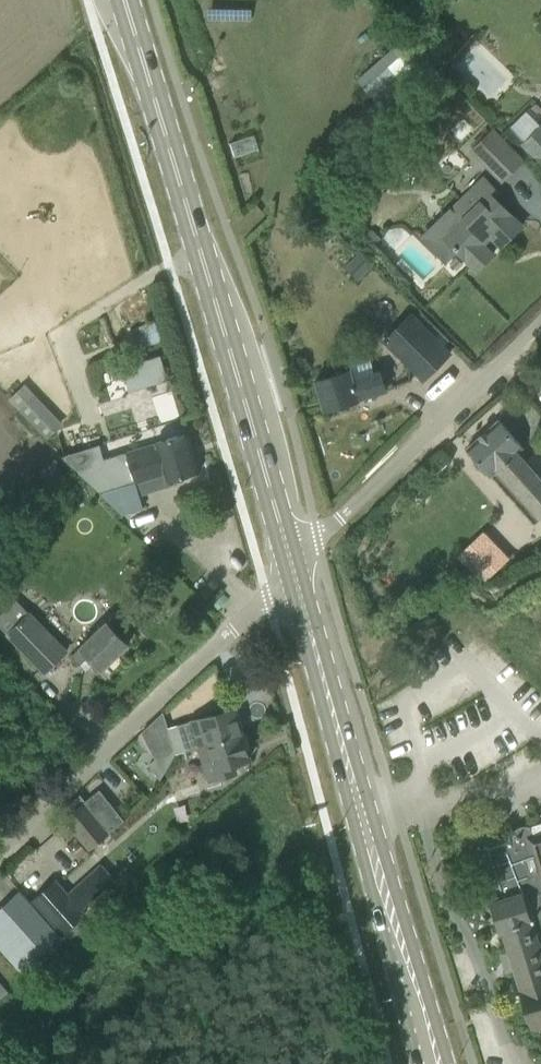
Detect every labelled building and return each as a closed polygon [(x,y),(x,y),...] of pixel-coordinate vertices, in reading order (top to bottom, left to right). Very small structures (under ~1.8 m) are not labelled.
[(401,42),(361,78),(387,108),(400,96),(399,95),(428,69),(420,60),(418,62),(401,42)] [(528,139),(540,152),(540,126),(528,139)] [(524,161),(492,129),(472,150),(503,181),(524,161)] [(461,219),(444,236),(458,251),(477,271),(494,255),(484,244),(492,236),(502,246),(523,226),(508,210),(491,192),(495,189),(483,176),(450,207),(461,219)] [(370,226),(363,233),(374,245),(381,238),(370,226)] [(360,253),(347,266),(346,267),(360,280),(373,265),(360,253)] [(464,264),(457,257),(450,263),(457,270),(464,264)] [(425,381),(454,352),(413,310),(384,338),(425,381)] [(387,390),(381,370),(354,378),(352,369),(316,380),(325,410),(360,399),(360,398),(387,390)] [(61,426),(23,386),(9,399),(47,439),(61,426)] [(468,448),(493,476),(499,471),(540,518),(540,480),(519,454),(525,449),(499,420),(468,448)] [(60,434),(65,450),(87,443),(82,427),(60,434)] [(113,490),(102,493),(125,513),(144,508),(143,505),(140,495),(136,483),(165,474),(167,482),(169,481),(201,471),(190,432),(169,439),(104,459),(104,460),(113,490)] [(441,458),(427,470),(433,476),(447,464),(441,458)] [(40,472),(50,484),(63,474),(52,461),(40,472)] [(30,614),(8,634),(45,672),(67,651),(30,614)] [(108,622),(72,656),(80,664),(90,655),(103,669),(129,644),(126,641),(128,640),(120,631),(118,633),(108,622)] [(179,725),(169,728),(176,753),(187,751),(198,747),(198,749),(243,736),(243,734),(235,709),(179,725)] [(198,749),(207,781),(215,778),(236,772),(234,764),(250,759),(243,736),(198,749)] [(81,794),(64,808),(69,815),(64,818),(91,850),(111,833),(110,832),(124,821),(110,803),(97,814),(86,801),(81,794)] [(521,829),(513,832),(514,835),(492,841),(488,842),(486,844),(484,847),(484,851),(500,900),(493,902),(502,932),(506,930),(506,931),(512,950),(502,953),(502,955),(505,954),(507,962),(510,970),(507,971),(508,972),(518,970),(536,1029),(537,1029),(540,1027),(540,823),(521,829)] [(101,894),(92,884),(86,878),(69,893),(57,879),(34,899),(65,934),(88,914),(84,910),(90,904),(101,894)] [(61,935),(20,890),(0,908),(0,947),(22,970),(61,935)] [(9,990),(0,980),(0,998),(9,990)]
